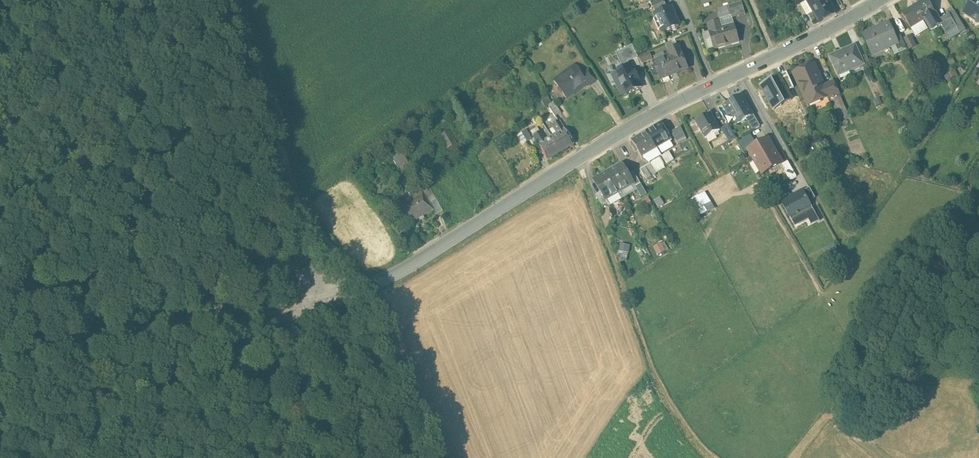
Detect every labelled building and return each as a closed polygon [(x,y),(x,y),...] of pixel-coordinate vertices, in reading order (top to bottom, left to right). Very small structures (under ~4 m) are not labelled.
[(651,3),(653,9),(654,8),(664,4),(662,0),(658,0),(651,3)] [(828,0),(798,0),(801,4),(806,1),(820,24),(836,14),(828,0)] [(914,7),(923,21),(927,19),(928,20),(926,21),(931,30),(941,25),(939,21),(940,20),(927,0),(926,0),(914,7)] [(964,14),(978,23),(978,0),(972,0),(964,14)] [(742,2),(729,6),(731,16),(732,18),(746,14),(742,2)] [(664,4),(654,8),(656,15),(668,10),(665,3),(664,4)] [(729,6),(716,9),(719,19),(720,19),(731,16),(729,6)] [(923,21),(914,7),(902,15),(911,29),(923,21)] [(656,15),(655,15),(657,19),(654,20),(659,31),(662,30),(663,34),(679,27),(671,8),(668,10),(656,15)] [(940,20),(939,21),(941,25),(947,35),(957,28),(960,34),(966,30),(954,11),(940,20)] [(734,25),(721,28),(719,21),(709,24),(711,31),(709,32),(714,49),(739,42),(734,25)] [(895,38),(889,24),(864,35),(872,55),(895,44),(897,43),(895,38)] [(901,35),(895,38),(897,43),(895,44),(898,51),(906,47),(901,35)] [(676,40),(665,45),(668,52),(670,51),(678,47),(676,40)] [(633,45),(616,53),(624,69),(631,66),(629,62),(639,58),(633,45)] [(855,46),(830,57),(839,77),(863,66),(864,65),(861,58),(855,46)] [(678,47),(670,51),(672,56),(654,64),(661,80),(669,76),(670,75),(671,76),(678,73),(678,72),(688,68),(681,53),(678,47)] [(650,53),(640,57),(642,64),(652,59),(650,53)] [(872,68),(866,56),(861,58),(864,65),(863,66),(865,71),(872,68)] [(824,87),(814,65),(794,74),(809,107),(828,98),(823,87),(824,87)] [(575,66),(554,81),(566,99),(587,85),(587,84),(581,75),(575,66)] [(624,69),(616,73),(622,86),(618,88),(622,97),(626,95),(626,96),(641,88),(639,83),(640,82),(635,71),(634,72),(631,66),(624,69)] [(589,71),(584,74),(583,73),(581,75),(587,84),(587,85),(588,86),(596,81),(589,71)] [(669,76),(661,80),(663,84),(671,81),(669,76)] [(824,87),(823,87),(828,98),(829,99),(840,95),(834,82),(824,87)] [(780,83),(765,91),(776,111),(791,103),(780,83)] [(844,115),(848,113),(843,97),(839,99),(844,115)] [(741,98),(724,107),(729,115),(732,114),(738,125),(752,117),(741,98)] [(800,102),(794,106),(801,119),(807,116),(800,102)] [(560,114),(553,103),(547,107),(554,118),(560,114)] [(720,132),(711,115),(697,123),(706,140),(720,132)] [(573,146),(558,122),(551,126),(556,135),(550,138),(559,154),(573,146)] [(662,123),(647,132),(658,150),(672,141),(662,123)] [(673,131),(679,144),(688,139),(681,127),(673,131)] [(736,139),(729,127),(722,131),(729,143),(736,139)] [(531,141),(526,131),(520,134),(526,144),(531,141)] [(658,150),(647,132),(632,141),(635,146),(633,147),(636,152),(638,151),(643,159),(658,150)] [(545,142),(539,133),(532,137),(540,151),(538,153),(539,156),(542,154),(546,162),(559,154),(550,138),(545,142)] [(448,135),(440,139),(447,150),(454,146),(448,135)] [(741,142),(745,151),(757,145),(753,136),(741,142)] [(782,166),(768,141),(752,151),(764,172),(772,168),(773,171),(782,166)] [(670,153),(662,158),(667,165),(674,161),(670,153)] [(407,165),(400,155),(392,160),(398,170),(407,165)] [(651,164),(641,171),(647,181),(657,175),(651,164)] [(797,179),(789,164),(782,168),(791,182),(797,179)] [(627,177),(621,166),(609,173),(621,194),(635,186),(629,177),(627,177)] [(609,173),(596,180),(602,191),(602,193),(607,202),(621,194),(609,173)] [(641,185),(634,174),(629,177),(635,186),(636,188),(641,185)] [(810,190),(804,193),(809,203),(816,200),(810,190)] [(607,202),(602,193),(596,197),(603,208),(609,205),(607,202)] [(702,218),(716,210),(706,193),(693,201),(702,218)] [(803,193),(782,205),(791,221),(812,209),(809,203),(804,193),(803,193)] [(421,194),(401,206),(412,224),(432,212),(428,205),(421,194)] [(435,201),(428,205),(432,212),(435,217),(442,213),(435,201)] [(629,261),(630,245),(621,245),(620,260),(629,261)]
